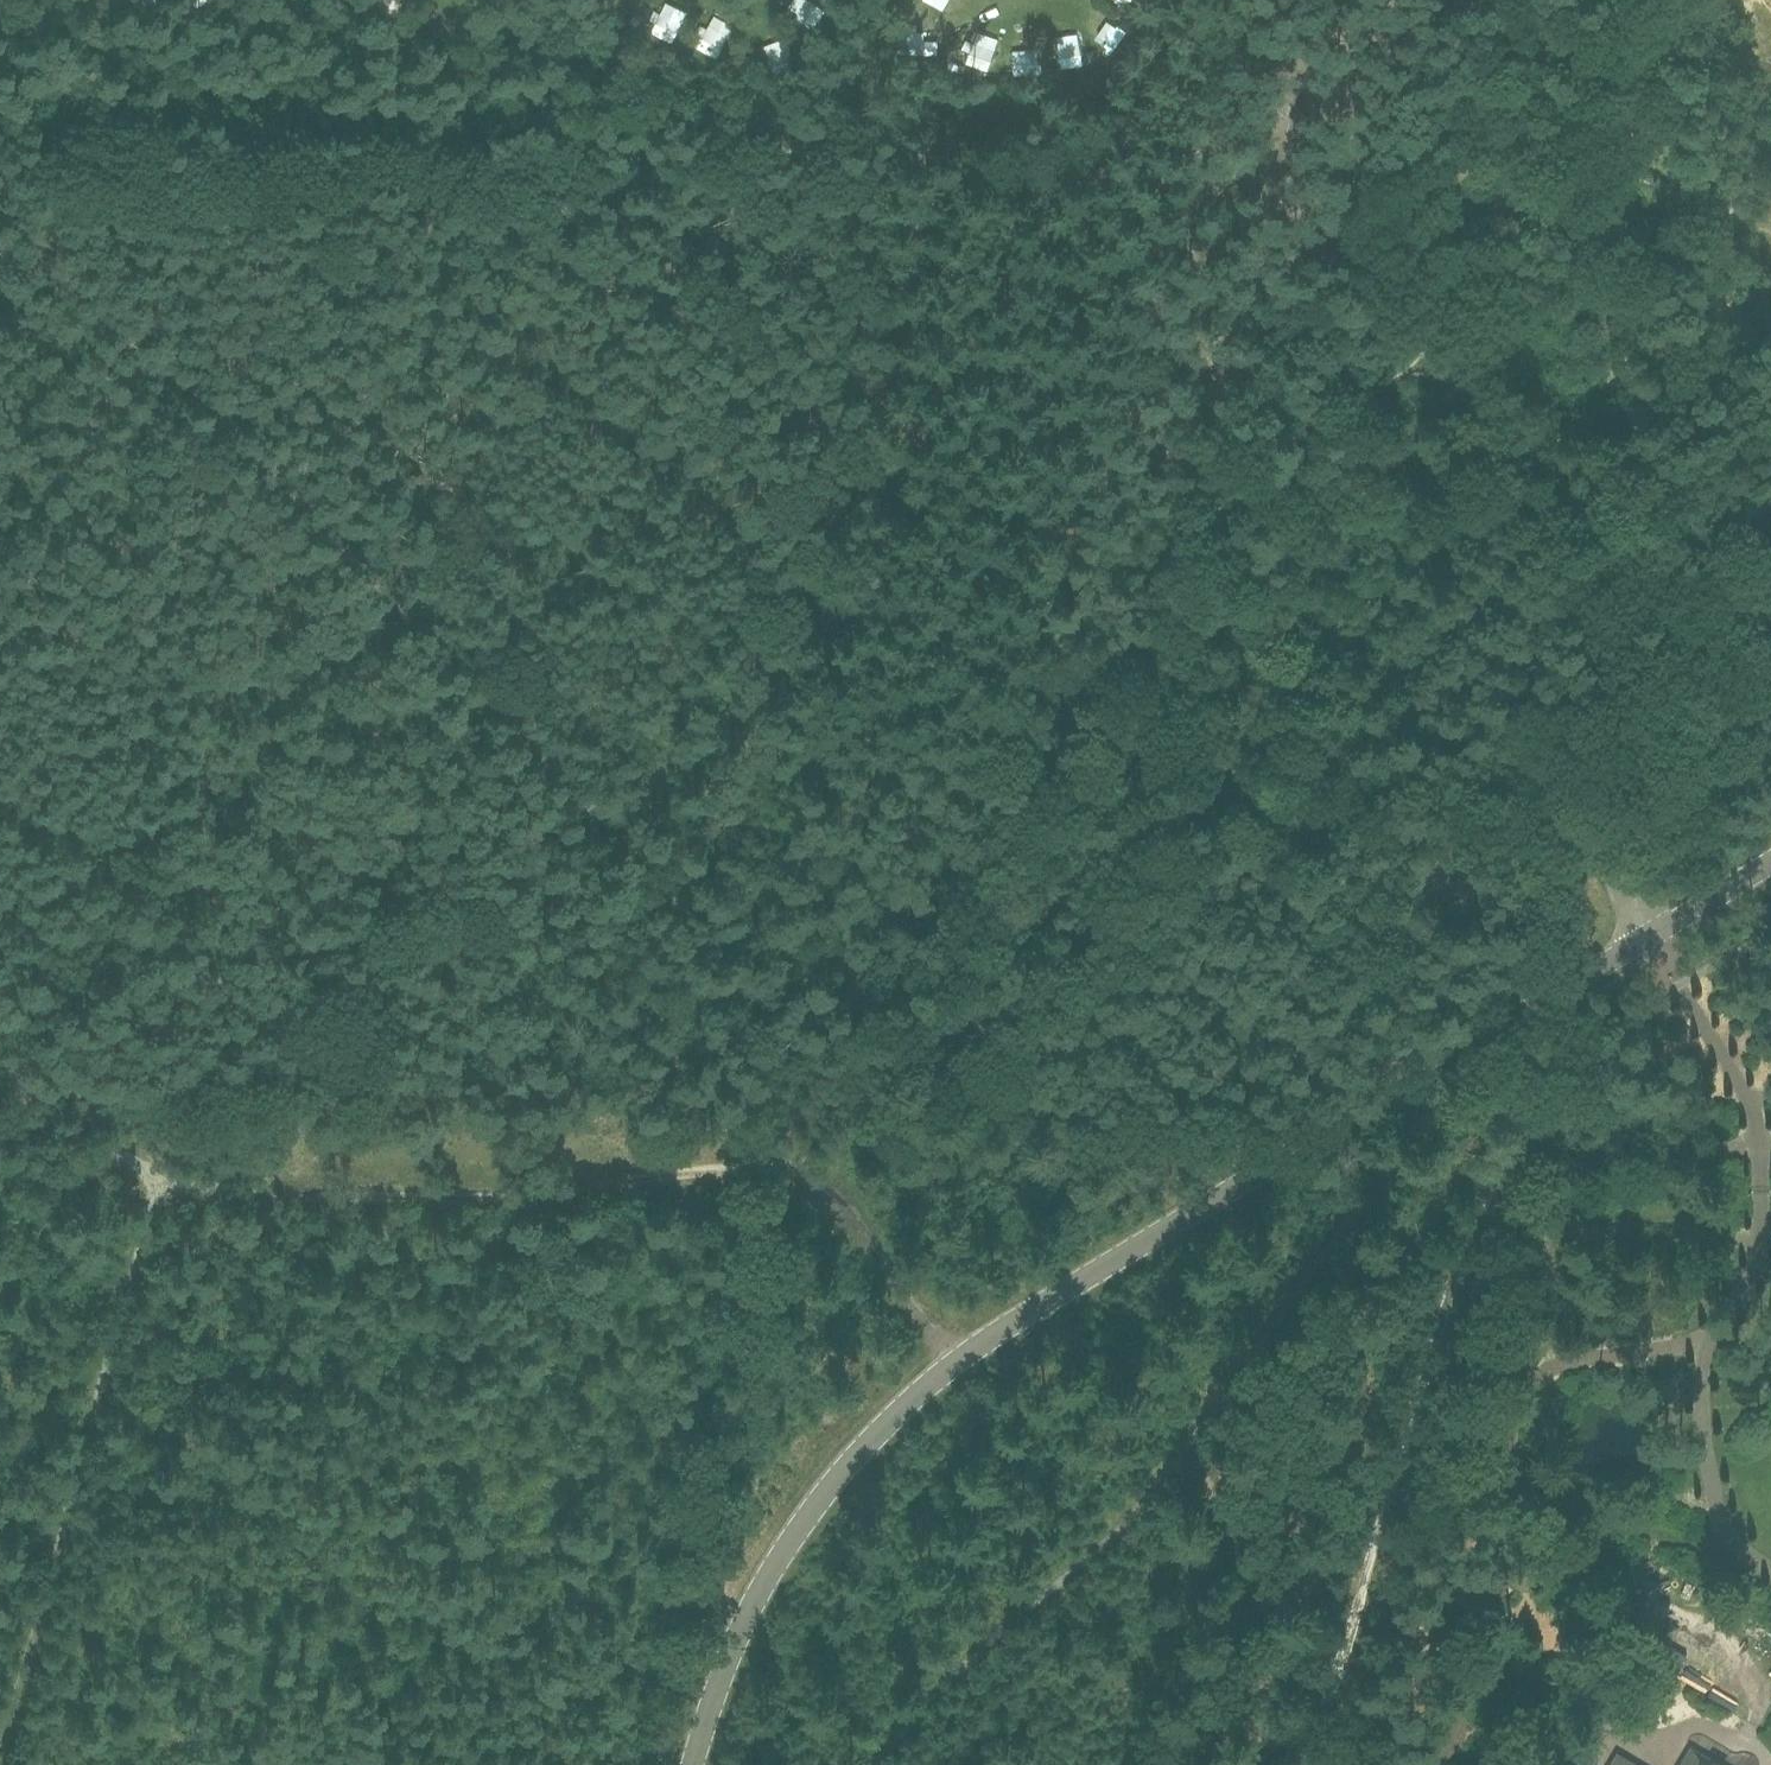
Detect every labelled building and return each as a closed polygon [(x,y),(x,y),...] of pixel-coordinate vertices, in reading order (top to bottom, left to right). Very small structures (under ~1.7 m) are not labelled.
[(704,12),(707,0),(679,0),(677,6),(704,12)] [(1678,1764),(1726,1764),(1689,1745),(1678,1764)]
